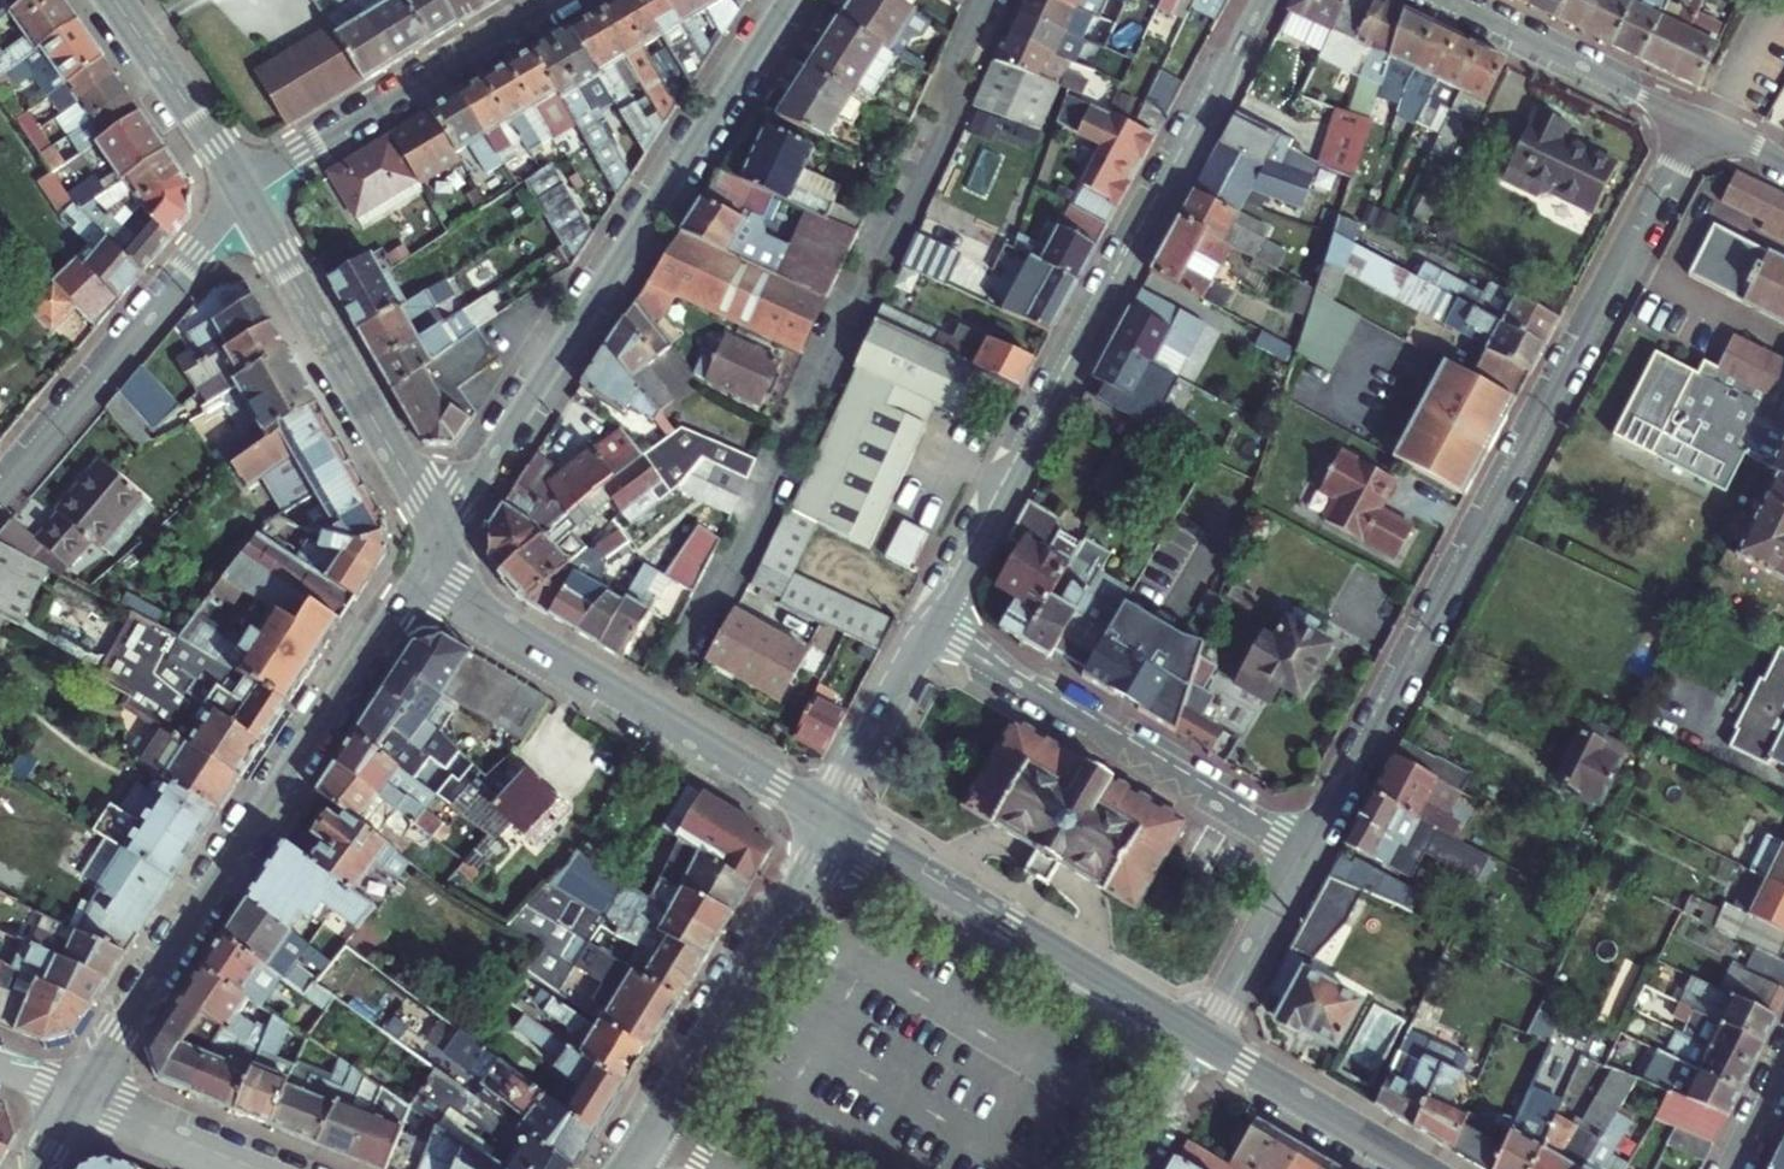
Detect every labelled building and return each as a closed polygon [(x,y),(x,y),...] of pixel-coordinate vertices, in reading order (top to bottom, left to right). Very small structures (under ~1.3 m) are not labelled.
[(10,13),(26,35),(4,52),(0,47),(0,77),(8,71),(79,21),(64,0),(27,0),(10,13)] [(10,13),(27,0),(0,0),(0,20),(10,13)] [(361,0),(338,0),(353,26),(337,36),(362,79),(364,82),(397,61),(361,0)] [(405,0),(361,0),(397,61),(430,41),(405,0)] [(430,41),(482,9),(476,0),(405,0),(430,41)] [(497,0),(476,0),(482,9),(497,0)] [(642,0),(621,0),(616,2),(643,47),(663,36),(642,0)] [(668,0),(642,0),(663,36),(691,83),(705,63),(668,0)] [(701,0),(668,0),(705,63),(722,36),(701,0)] [(736,0),(701,0),(722,36),(741,8),(736,0)] [(741,8),(746,0),(736,0),(741,8)] [(840,19),(897,57),(897,58),(911,38),(923,35),(932,21),(901,1),(899,0),(853,0),(840,19)] [(1017,14),(1078,38),(1090,43),(1105,49),(1111,38),(1089,28),(1094,17),(1050,0),(1024,0),(1017,14)] [(1094,17),(1099,19),(1108,0),(1050,0),(1094,17)] [(1158,10),(1172,17),(1173,15),(1184,20),(1191,7),(1194,0),(1162,0),(1158,10)] [(1191,7),(1217,21),(1228,0),(1194,0),(1191,7)] [(1279,33),(1322,53),(1348,0),(1296,0),(1279,33)] [(1383,0),(1348,0),(1322,53),(1319,58),(1361,78),(1350,114),(1370,120),(1377,97),(1405,11),(1383,0)] [(1557,19),(1566,0),(1531,0),(1529,6),(1557,19)] [(1557,19),(1584,33),(1600,0),(1566,0),(1557,19)] [(1584,33),(1612,46),(1635,0),(1600,0),(1584,33)] [(1640,60),(1668,3),(1669,0),(1635,0),(1612,46),(1640,60)] [(1669,74),(1698,14),(1704,0),(1681,0),(1677,7),(1668,3),(1640,60),(1669,74)] [(643,47),(616,2),(597,15),(636,77),(648,96),(665,124),(678,105),(643,47)] [(1434,25),(1405,11),(1377,97),(1399,104),(1404,90),(1434,25)] [(1017,14),(1007,37),(1071,62),(1088,69),(1095,72),(1105,49),(1090,43),(1084,56),(1072,52),(1078,38),(1017,14)] [(1698,14),(1669,74),(1697,88),(1726,28),(1698,14)] [(571,29),(629,126),(646,154),(665,124),(648,96),(637,103),(625,84),(636,77),(597,15),(571,29)] [(897,57),(840,19),(809,67),(852,95),(865,103),(867,105),(897,57)] [(79,21),(8,71),(18,85),(34,74),(50,96),(104,58),(79,21)] [(1396,113),(1417,123),(1459,37),(1434,25),(1404,90),(1399,104),(1396,113)] [(337,36),(331,27),(256,73),(288,124),(362,79),(337,36)] [(629,126),(571,29),(552,41),(580,88),(603,126),(606,124),(613,135),(629,126)] [(1071,62),(1007,37),(996,61),(1060,85),(1084,94),(1095,72),(1088,69),(1084,80),(1066,73),(1071,62)] [(1459,37),(1417,123),(1441,135),(1483,49),(1459,37)] [(580,88),(552,41),(534,51),(577,125),(618,197),(632,175),(603,126),(580,88)] [(1476,123),(1507,61),(1483,49),(1441,135),(1431,154),(1440,159),(1449,141),(1453,143),(1466,118),(1476,123)] [(534,51),(509,66),(553,139),(577,125),(534,51)] [(104,58),(50,96),(62,114),(116,75),(104,58)] [(1040,130),(1060,85),(996,61),(975,106),(1040,130)] [(553,139),(509,66),(484,80),(522,142),(529,152),(553,139)] [(809,67),(778,115),(824,139),(838,118),(851,126),(865,103),(852,95),(809,67)] [(1167,117),(1184,85),(1160,72),(1144,105),(1167,117)] [(116,75),(62,114),(61,115),(73,132),(128,93),(116,75)] [(522,142),(484,80),(460,94),(505,166),(520,158),(512,148),(522,142)] [(128,93),(73,132),(86,150),(95,143),(140,111),(128,93)] [(505,166),(460,94),(431,111),(457,153),(471,145),(489,173),(505,166)] [(1157,136),(1067,94),(1056,122),(1098,142),(1101,155),(1084,186),(1119,205),(1129,187),(1121,182),(1137,152),(1145,157),(1157,136)] [(1319,165),(1352,176),(1370,120),(1350,114),(1336,110),(1319,165)] [(1569,126),(1536,110),(1502,181),(1538,198),(1550,194),(1593,215),(1617,165),(1563,139),(1569,126)] [(97,177),(68,196),(74,204),(80,211),(94,201),(166,149),(140,111),(95,143),(117,173),(101,183),(97,177)] [(431,111),(391,135),(420,183),(461,159),(457,153),(431,111)] [(28,138),(40,129),(28,112),(16,121),(28,138)] [(1237,112),(1180,218),(1232,247),(1277,271),(1285,255),(1263,243),(1231,225),(1237,213),(1250,190),(1303,209),(1319,165),(1288,149),(1293,140),(1237,112)] [(814,149),(767,127),(741,180),(774,195),(808,211),(858,234),(865,219),(834,204),(841,189),(804,171),(814,149)] [(40,155),(52,146),(40,129),(28,138),(40,155)] [(420,183),(391,135),(329,173),(356,218),(357,218),(363,228),(424,190),(420,183)] [(40,155),(53,173),(66,165),(52,146),(40,155)] [(125,226),(184,175),(166,149),(94,201),(125,226)] [(594,234),(552,164),(524,182),(563,245),(558,248),(571,268),(594,234)] [(741,180),(721,170),(680,234),(687,237),(735,259),(827,302),(858,234),(808,211),(791,248),(766,236),(762,219),(774,195),(741,180)] [(1736,172),(1721,202),(1763,223),(1760,230),(1783,242),(1783,196),(1736,172)] [(41,181),(62,215),(74,204),(68,196),(53,173),(41,181)] [(184,175),(125,226),(140,238),(153,222),(172,238),(189,216),(191,185),(184,175)] [(1424,194),(1413,217),(1427,224),(1438,201),(1424,194)] [(1372,230),(1384,203),(1368,198),(1360,225),(1361,225),(1372,230)] [(94,201),(80,211),(142,274),(172,238),(153,222),(140,238),(125,226),(94,201)] [(80,211),(74,204),(62,215),(61,217),(90,245),(54,281),(56,284),(76,304),(98,326),(142,274),(80,211)] [(1015,248),(1031,257),(1077,282),(1108,225),(1071,205),(1048,248),(1042,246),(1019,234),(1015,248)] [(1237,213),(1231,225),(1263,243),(1269,230),(1237,213)] [(1397,222),(1380,214),(1373,227),(1390,236),(1397,222)] [(1353,243),(1361,225),(1360,225),(1359,224),(1340,215),(1334,233),(1353,243)] [(1180,218),(1151,272),(1223,310),(1232,293),(1212,282),(1232,247),(1180,218)] [(1714,225),(1688,275),(1783,324),(1783,261),(1714,225)] [(1320,231),(1299,282),(1304,285),(1316,291),(1325,264),(1333,237),(1320,231)] [(1472,377),(1516,400),(1545,347),(1417,278),(1353,243),(1334,233),(1333,237),(1325,264),(1343,270),(1487,348),(1472,377)] [(687,237),(680,234),(648,284),(675,296),(687,302),(702,270),(717,278),(724,281),(735,259),(687,237)] [(961,255),(916,234),(902,265),(947,285),(961,255)] [(329,278),(360,261),(350,243),(319,261),(329,278)] [(360,261),(329,278),(342,301),(382,275),(371,255),(360,261)] [(1050,334),(1077,282),(1031,257),(1003,310),(1050,334)] [(702,270),(687,302),(803,356),(827,302),(735,259),(724,281),(717,278),(702,270)] [(21,272),(29,281),(42,269),(33,260),(21,272)] [(1325,264),(1316,291),(1333,301),(1343,270),(1325,264)] [(1425,264),(1417,278),(1545,347),(1559,320),(1526,302),(1491,284),(1484,296),(1425,264)] [(29,281),(41,293),(29,304),(52,328),(76,304),(56,284),(54,281),(42,269),(29,281)] [(1526,302),(1559,320),(1576,288),(1543,271),(1526,302)] [(382,275),(342,301),(359,332),(406,305),(386,272),(382,275)] [(406,305),(359,332),(377,363),(420,339),(445,323),(436,308),(454,297),(444,281),(406,305)] [(648,284),(636,301),(657,327),(663,316),(675,296),(648,284)] [(1304,285),(1295,313),(1308,318),(1316,291),(1304,285)] [(1141,290),(1131,309),(1196,343),(1205,325),(1141,290)] [(1296,354),(1305,359),(1328,316),(1354,330),(1361,317),(1333,301),(1316,291),(1308,318),(1296,354)] [(177,358),(187,376),(272,325),(255,297),(187,336),(194,348),(177,358)] [(377,363),(393,391),(434,363),(477,329),(497,315),(485,297),(445,323),(420,339),(377,363)] [(657,327),(636,301),(606,347),(659,414),(674,400),(647,366),(672,346),(657,327)] [(953,339),(882,307),(875,321),(977,369),(1020,388),(1035,361),(959,325),(953,339)] [(1131,309),(1112,344),(1170,374),(1175,378),(1177,378),(1196,343),(1131,309)] [(672,346),(681,338),(663,316),(657,327),(672,346)] [(1328,316),(1305,359),(1331,372),(1354,330),(1328,316)] [(977,369),(875,321),(854,369),(857,370),(933,405),(956,416),(977,369)] [(272,325),(187,376),(198,392),(200,391),(206,404),(237,385),(235,380),(287,352),(272,325)] [(455,446),(476,413),(460,388),(500,359),(477,329),(434,363),(393,391),(425,446),(455,446)] [(1263,331),(1255,346),(1285,361),(1293,347),(1263,331)] [(714,332),(703,356),(715,362),(726,338),(714,332)] [(781,363),(726,338),(715,362),(703,356),(695,375),(696,376),(761,407),(781,363)] [(1733,338),(1718,369),(1704,362),(1698,375),(1655,354),(1614,438),(1727,494),(1746,455),(1755,460),(1771,467),(1770,470),(1779,475),(1738,558),(1783,581),(1783,363),(1733,338)] [(1112,344),(1094,379),(1108,386),(1101,398),(1098,396),(1097,400),(1149,427),(1175,378),(1170,374),(1112,344)] [(659,414),(606,347),(581,386),(624,414),(630,405),(656,422),(660,415),(659,414)] [(317,404),(287,352),(235,380),(237,385),(262,428),(237,446),(232,440),(214,454),(226,471),(232,466),(244,457),(280,432),(277,427),(317,404)] [(1393,457),(1454,490),(1462,476),(1472,482),(1516,400),(1472,377),(1444,362),(1393,457)] [(119,393),(147,424),(154,432),(180,408),(141,366),(119,393)] [(857,370),(792,510),(816,523),(869,551),(877,534),(882,523),(926,427),(924,425),(933,405),(857,370)] [(147,424),(119,393),(106,408),(133,437),(147,424)] [(1086,394),(1074,415),(1104,431),(1106,428),(1140,447),(1151,428),(1149,427),(1097,400),(1086,394)] [(262,478),(282,512),(355,470),(317,404),(277,427),(280,432),(244,457),(232,466),(248,487),(262,478)] [(660,415),(656,422),(668,438),(675,434),(660,415)] [(748,481),(757,461),(682,429),(675,434),(668,438),(643,456),(613,478),(612,477),(592,492),(593,493),(588,497),(585,499),(597,512),(612,500),(618,509),(625,510),(650,492),(659,503),(680,489),(692,476),(703,460),(712,465),(715,466),(748,481)] [(613,478),(643,456),(622,429),(593,451),(612,477),(613,478)] [(593,451),(574,467),(592,492),(612,477),(593,451)] [(1381,510),(1396,481),(1341,451),(1320,491),(1336,500),(1324,521),(1396,560),(1413,528),(1381,510)] [(554,468),(535,456),(488,527),(489,557),(499,573),(567,514),(554,494),(557,484),(547,477),(554,468)] [(0,533),(0,543),(46,568),(61,576),(91,540),(100,547),(101,545),(114,556),(156,507),(101,461),(58,511),(60,513),(37,540),(12,519),(0,533)] [(715,466),(706,483),(740,499),(748,481),(715,466)] [(592,492),(574,467),(558,479),(557,484),(554,494),(567,514),(585,499),(588,497),(593,493),(592,492)] [(564,475),(554,468),(547,477),(557,484),(558,479),(564,475)] [(372,499),(355,470),(282,512),(276,516),(284,520),(303,530),(312,533),(372,499)] [(692,476),(680,489),(733,513),(740,499),(706,483),(692,476)] [(1454,490),(1465,496),(1472,482),(1462,476),(1454,490)] [(372,499),(312,533),(358,544),(386,533),(386,523),(372,499)] [(511,593),(527,602),(553,578),(587,549),(572,534),(597,512),(585,499),(567,514),(499,573),(511,593)] [(1023,641),(1081,544),(1061,533),(1058,518),(1028,501),(1008,539),(1023,548),(998,589),(1017,599),(1000,628),(1023,641)] [(780,599),(816,523),(787,509),(751,585),(780,599)] [(284,520),(276,516),(264,523),(265,524),(259,534),(271,542),(275,536),(284,520)] [(927,534),(904,521),(885,557),(909,569),(927,534)] [(672,581),(693,594),(720,541),(699,525),(664,576),(645,565),(622,602),(611,596),(609,594),(576,632),(623,660),(657,600),(660,601),(672,581)] [(620,532),(598,548),(605,559),(627,543),(620,532)] [(283,541),(279,547),(358,597),(387,551),(386,533),(358,544),(312,533),(300,552),(283,541)] [(259,534),(181,637),(290,700),(358,597),(279,547),(271,542),(259,534)] [(279,547),(283,541),(275,536),(271,542),(279,547)] [(1081,544),(1023,641),(1050,658),(1054,651),(1087,669),(1091,661),(1126,603),(1132,592),(1101,573),(1112,555),(1085,539),(1081,544)] [(8,619),(18,624),(22,617),(46,568),(0,543),(0,614),(8,619)] [(549,616),(576,632),(609,594),(610,593),(580,576),(606,560),(605,559),(598,548),(592,553),(570,572),(560,582),(566,586),(549,616)] [(570,572),(592,553),(587,549),(553,578),(527,602),(549,616),(566,586),(560,582),(570,572)] [(627,569),(611,596),(622,602),(645,565),(638,558),(627,569)] [(794,575),(780,604),(857,640),(879,651),(895,622),(794,575)] [(1087,669),(1082,677),(1139,708),(1138,710),(1176,733),(1200,658),(1204,645),(1182,637),(1126,603),(1091,661),(1087,669)] [(1264,636),(1235,684),(1269,704),(1279,686),(1300,698),(1331,646),(1314,636),(1321,623),(1296,608),(1274,642),(1264,636)] [(165,675),(207,704),(263,743),(290,700),(181,637),(133,612),(108,655),(100,670),(102,672),(149,699),(165,675)] [(807,654),(734,612),(706,660),(780,702),(807,654)] [(22,617),(18,624),(100,670),(108,655),(94,658),(22,617)] [(1771,645),(1779,649),(1783,651),(1783,624),(1782,623),(1771,645)] [(415,709),(440,734),(452,715),(436,705),(442,694),(523,742),(550,701),(445,636),(413,644),(385,688),(415,709)] [(874,661),(879,651),(857,640),(851,650),(874,661)] [(1779,649),(1763,680),(1759,678),(1734,729),(1737,730),(1729,747),(1766,766),(1770,759),(1783,766),(1783,651),(1779,649)] [(1200,658),(1176,733),(1211,754),(1224,732),(1202,719),(1215,696),(1204,690),(1217,667),(1200,658)] [(137,765),(168,783),(218,812),(240,777),(190,743),(143,710),(149,699),(102,672),(97,679),(130,698),(126,705),(161,728),(137,765)] [(190,743),(240,777),(263,743),(207,704),(165,675),(149,699),(143,710),(190,743)] [(826,752),(846,714),(831,706),(837,695),(820,686),(795,736),(826,752)] [(415,709),(385,688),(354,734),(410,775),(425,754),(447,769),(460,752),(440,734),(415,709)] [(1133,789),(1019,722),(967,807),(1040,851),(1049,856),(1061,863),(1135,907),(1170,845),(1110,811),(1116,801),(1123,805),(1133,789)] [(1606,737),(1609,732),(1591,723),(1583,730),(1556,782),(1576,792),(1578,801),(1592,808),(1600,805),(1629,749),(1606,737)] [(410,775),(354,734),(335,764),(433,838),(442,844),(452,831),(426,810),(437,797),(410,775)] [(1437,760),(1402,741),(1393,756),(1459,792),(1462,793),(1471,776),(1438,758),(1437,760)] [(38,761),(24,752),(10,774),(24,783),(38,761)] [(1459,792),(1393,756),(1373,795),(1463,843),(1467,837),(1457,831),(1462,823),(1447,816),(1459,792)] [(335,764),(317,792),(345,814),(403,858),(415,843),(425,850),(433,838),(335,764)] [(452,779),(437,797),(489,836),(459,870),(473,883),(489,866),(491,869),(507,850),(497,840),(513,825),(537,847),(568,813),(567,804),(559,797),(550,797),(527,775),(500,802),(476,780),(467,789),(452,779)] [(112,804),(94,832),(105,838),(174,880),(218,812),(168,783),(158,798),(138,786),(122,811),(112,804)] [(661,829),(681,842),(749,885),(772,849),(757,826),(687,784),(661,829)] [(1170,811),(1133,789),(1123,805),(1116,801),(1110,811),(1170,845),(1185,820),(1170,811)] [(1373,795),(1346,845),(1371,858),(1398,872),(1410,851),(1412,852),(1416,844),(1419,845),(1422,839),(1464,861),(1471,848),(1463,843),(1373,795)] [(317,839),(323,842),(309,862),(355,895),(374,867),(396,882),(410,863),(403,858),(345,814),(339,823),(333,818),(326,819),(317,830),(317,839)] [(1750,872),(1783,888),(1783,844),(1768,836),(1750,872)] [(78,931),(77,932),(125,955),(174,880),(105,838),(82,875),(101,887),(90,904),(81,900),(69,926),(78,931)] [(749,885),(681,842),(661,878),(731,915),(749,885)] [(292,931),(302,912),(312,918),(322,903),(359,929),(366,921),(375,909),(355,895),(309,862),(284,844),(248,898),(292,931)] [(1049,856),(1040,851),(1029,870),(1049,882),(1061,863),(1049,856)] [(625,883),(574,854),(564,872),(547,886),(603,919),(599,926),(638,949),(690,980),(718,936),(652,898),(625,883)] [(1375,878),(1339,858),(1329,876),(1364,891),(1397,905),(1405,890),(1375,878)] [(1750,872),(1732,907),(1724,903),(1720,912),(1712,927),(1756,949),(1778,960),(1783,948),(1783,888),(1750,872)] [(1364,891),(1329,876),(1267,992),(1287,1003),(1280,1017),(1282,1024),(1295,1031),(1302,1029),(1335,1048),(1360,1003),(1306,973),(1311,964),(1310,963),(1323,939),(1327,941),(1338,920),(1346,925),(1364,891)] [(661,878),(652,898),(718,936),(731,915),(661,878)] [(542,947),(528,972),(559,993),(576,965),(607,983),(596,1000),(601,1006),(596,1019),(600,1022),(646,1052),(677,1001),(627,970),(589,946),(599,926),(603,919),(547,886),(507,928),(542,947)] [(1720,912),(1691,897),(1683,912),(1712,927),(1720,912)] [(224,936),(283,981),(301,955),(324,971),(331,963),(292,931),(248,898),(224,936)] [(44,917),(30,945),(108,982),(125,955),(77,932),(44,917)] [(359,929),(348,944),(367,960),(387,938),(366,921),(359,929)] [(10,967),(92,1006),(108,982),(30,945),(2,931),(0,936),(0,948),(16,955),(10,967)] [(224,936),(203,967),(250,999),(270,1012),(279,1001),(303,1019),(313,1004),(327,1013),(336,999),(315,984),(305,997),(283,981),(224,936)] [(638,949),(627,970),(677,1001),(690,980),(638,949)] [(1745,972),(1783,992),(1783,962),(1778,960),(1756,949),(1745,972)] [(10,967),(0,962),(0,1026),(44,1043),(73,1036),(92,1006),(10,967)] [(1745,972),(1732,966),(1719,990),(1777,1019),(1783,1004),(1783,992),(1745,972)] [(174,1011),(227,1036),(260,1052),(268,1031),(258,1024),(256,1027),(239,1016),(250,999),(203,967),(174,1011)] [(1693,977),(1680,1003),(1764,1045),(1777,1019),(1719,990),(1693,977)] [(624,1089),(646,1052),(600,1022),(596,1029),(541,990),(536,999),(548,1007),(544,1012),(567,1027),(567,1036),(561,1043),(624,1089)] [(1693,1026),(1688,1037),(1752,1068),(1764,1045),(1680,1003),(1673,1016),(1693,1026)] [(157,1080),(190,1093),(227,1036),(174,1011),(148,1050),(157,1080)] [(1538,1013),(1527,1035),(1548,1045),(1558,1023),(1538,1013)] [(565,1113),(596,1136),(624,1089),(561,1043),(525,1015),(515,1029),(559,1062),(555,1068),(580,1088),(565,1113)] [(271,1126),(295,1066),(277,1058),(290,1028),(274,1016),(268,1031),(260,1052),(236,1112),(271,1126)] [(565,1113),(460,1032),(445,1053),(482,1082),(481,1086),(484,1089),(476,1100),(576,1168),(596,1136),(565,1113)] [(1740,1091),(1752,1068),(1688,1037),(1677,1032),(1669,1049),(1676,1052),(1673,1058),(1740,1091)] [(1459,1053),(1430,1040),(1428,1044),(1408,1035),(1375,1106),(1413,1129),(1442,1064),(1452,1068),(1459,1053)] [(227,1036),(190,1093),(236,1112),(260,1052),(227,1036)] [(1494,1168),(1533,1168),(1550,1129),(1532,1120),(1563,1050),(1550,1043),(1510,1133),(1494,1168)] [(1673,1058),(1658,1051),(1642,1081),(1669,1093),(1727,1118),(1740,1091),(1673,1058)] [(1583,1057),(1567,1093),(1576,1096),(1591,1061),(1583,1057)] [(353,1068),(340,1060),(332,1077),(297,1062),(295,1066),(271,1126),(318,1144),(353,1068)] [(1448,1108),(1463,1073),(1452,1068),(1442,1064),(1413,1129),(1451,1152),(1463,1126),(1466,1127),(1479,1118),(1469,1113),(1467,1116),(1448,1108)] [(351,1158),(368,1117),(381,1087),(353,1068),(318,1144),(351,1158)] [(1617,1111),(1637,1079),(1613,1069),(1582,1121),(1577,1129),(1570,1125),(1556,1117),(1550,1129),(1533,1168),(1581,1168),(1617,1111)] [(465,1145),(455,1168),(575,1168),(576,1168),(476,1100),(435,1071),(411,1108),(437,1127),(465,1145)] [(411,1108),(394,1097),(381,1087),(368,1117),(351,1158),(378,1168),(421,1168),(431,1143),(414,1136),(414,1133),(402,1128),(411,1108)] [(1669,1093),(1655,1120),(1675,1129),(1712,1144),(1714,1145),(1727,1118),(1669,1093)] [(0,1103),(0,1166),(17,1135),(7,1106),(0,1103)] [(1617,1111),(1581,1168),(1625,1168),(1627,1165),(1611,1155),(1633,1121),(1617,1111)] [(1480,1168),(1494,1168),(1510,1133),(1494,1122),(1498,1116),(1484,1114),(1479,1118),(1466,1127),(1463,1126),(1451,1152),(1480,1168)] [(1575,1117),(1570,1125),(1577,1129),(1582,1121),(1575,1117)] [(1279,1134),(1256,1120),(1229,1166),(1227,1168),(1258,1168),(1279,1134)] [(465,1145),(437,1127),(431,1143),(421,1168),(455,1168),(465,1145)] [(1675,1129),(1666,1147),(1703,1162),(1712,1144),(1675,1129)] [(1279,1134),(1258,1168),(1289,1168),(1302,1148),(1279,1134)] [(1769,1168),(1783,1168),(1783,1138),(1769,1168)] [(1177,1160),(1193,1168),(1227,1168),(1229,1166),(1187,1141),(1177,1160)] [(1324,1161),(1302,1148),(1289,1168),(1320,1168),(1324,1161)] [(108,1157),(79,1167),(78,1168),(137,1168),(108,1157)] [(1177,1160),(1172,1168),(1193,1168),(1177,1160)]
